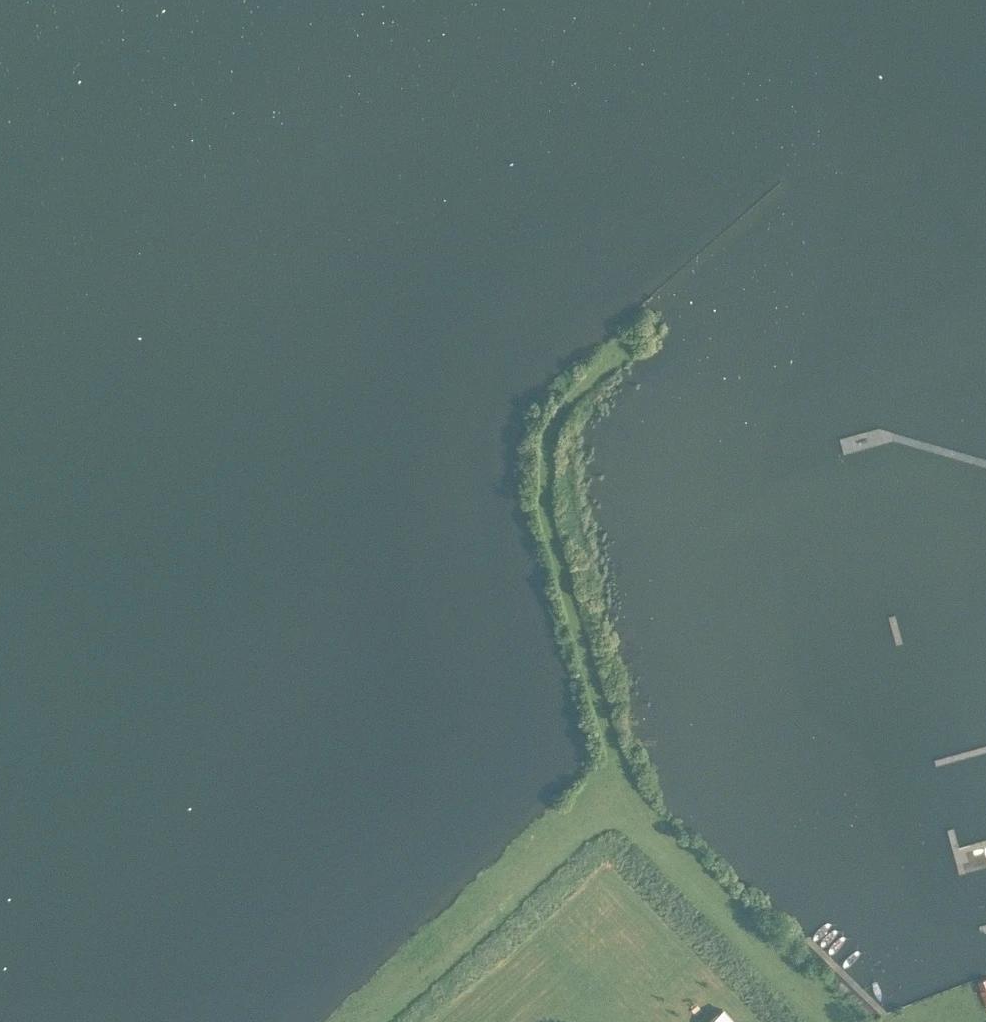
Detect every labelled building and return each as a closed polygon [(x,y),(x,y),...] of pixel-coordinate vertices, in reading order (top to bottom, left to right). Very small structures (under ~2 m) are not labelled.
[(693,1012),(702,1021),(734,1021),(710,996),(693,1012)]
